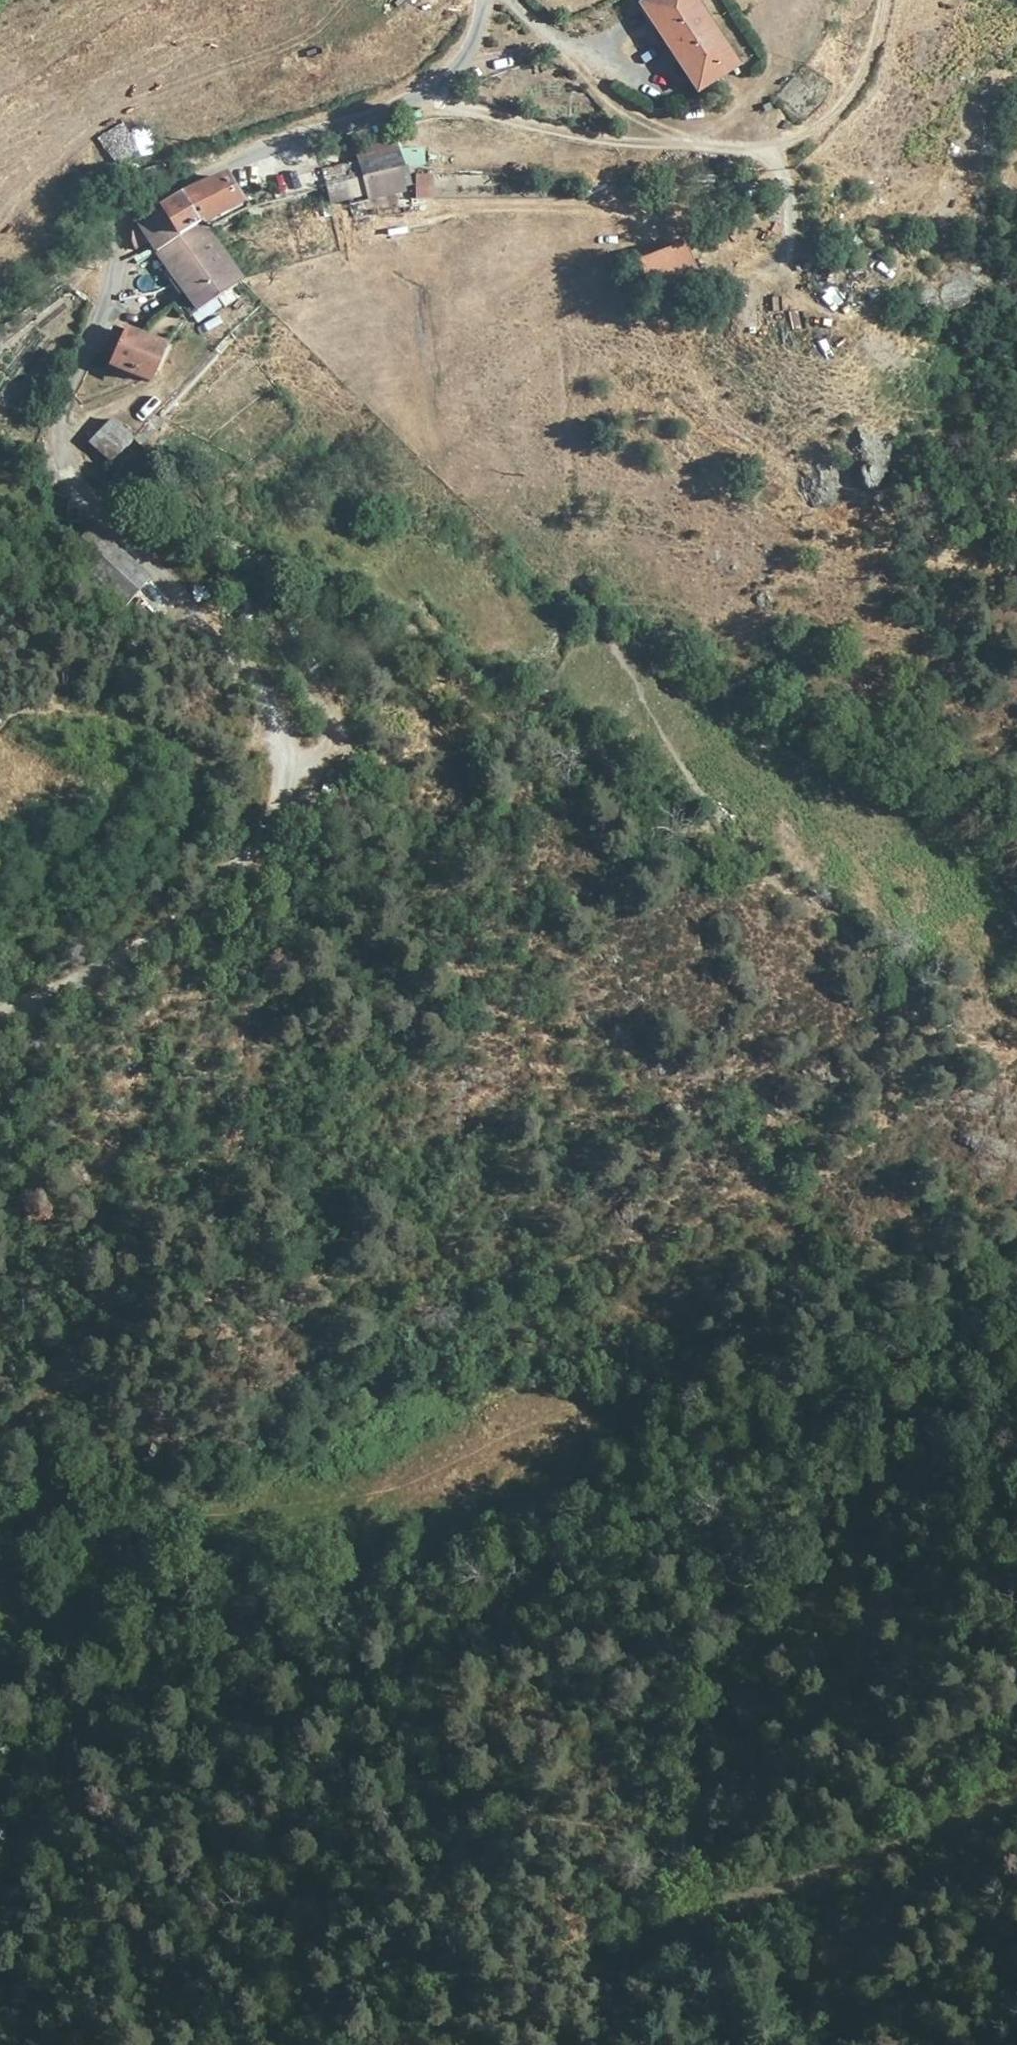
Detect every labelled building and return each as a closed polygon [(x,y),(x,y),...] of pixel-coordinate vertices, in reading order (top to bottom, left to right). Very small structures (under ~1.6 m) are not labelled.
[(709,23),(695,0),(649,0),(643,4),(670,48),(709,23)] [(737,67),(709,23),(670,48),(697,93),(737,67)] [(412,167),(426,165),(424,145),(409,147),(412,167)] [(316,166),(328,214),(367,205),(363,186),(349,188),(343,172),(338,168),(316,166)] [(433,199),(433,174),(414,174),(414,199),(433,199)] [(363,186),(367,205),(369,208),(409,198),(401,175),(363,186)] [(234,206),(222,179),(191,190),(138,224),(140,231),(149,244),(154,253),(198,226),(234,206)] [(192,311),(238,281),(198,226),(154,253),(172,282),(192,311)] [(149,244),(140,231),(130,237),(138,251),(149,244)] [(637,262),(653,297),(700,276),(685,241),(637,262)] [(100,349),(115,354),(123,334),(112,328),(100,349)] [(111,367),(136,380),(149,382),(161,350),(158,349),(123,334),(115,354),(111,367)] [(105,461),(126,435),(106,419),(87,443),(105,461)] [(151,573),(89,523),(62,558),(123,607),(151,573)]
